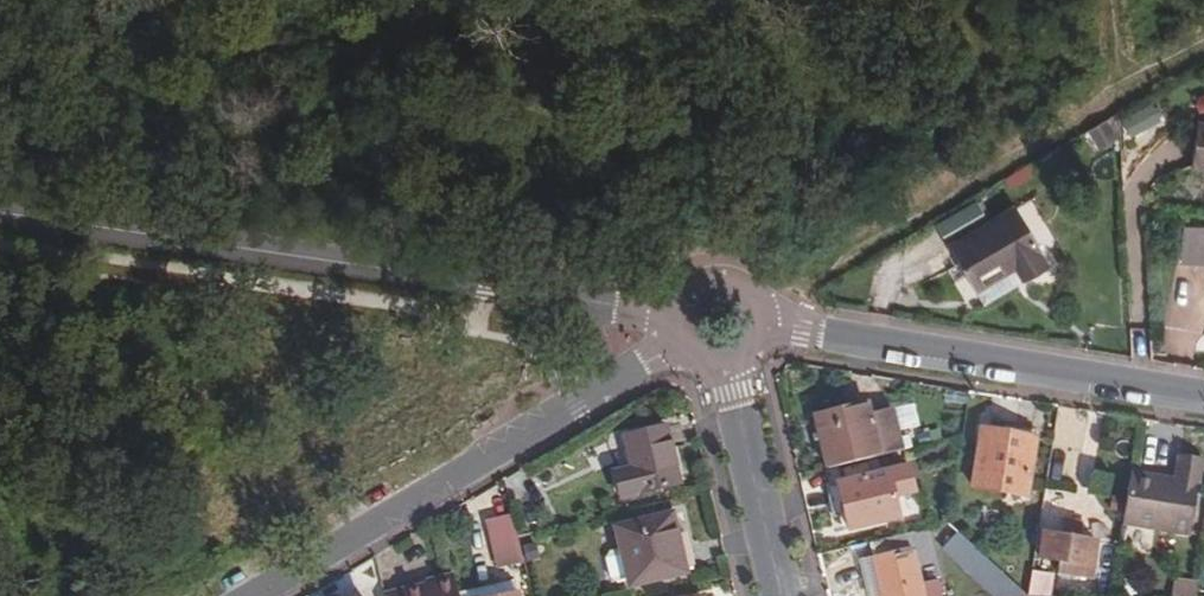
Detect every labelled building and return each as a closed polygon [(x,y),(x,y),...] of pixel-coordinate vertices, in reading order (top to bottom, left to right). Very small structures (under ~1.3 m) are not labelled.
[(1144,114),(1121,119),(1126,138),(1149,133),(1144,114)] [(1195,127),(1189,172),(1203,174),(1203,129),(1195,127)] [(933,245),(956,279),(995,254),(1003,264),(1023,251),(995,205),(933,245)] [(1174,218),(1174,265),(1203,265),(1203,220),(1174,218)] [(995,254),(956,279),(963,290),(1003,264),(995,254)] [(829,468),(904,450),(893,409),(868,415),(865,402),(816,414),(829,468)] [(634,467),(640,493),(681,483),(666,425),(625,434),(634,467)] [(975,485),(1029,495),(1040,438),(985,428),(975,485)] [(1055,451),(1049,483),(1065,486),(1071,454),(1055,451)] [(1128,524),(1194,535),(1203,468),(1203,458),(1183,455),(1178,479),(1136,471),(1128,524)] [(901,463),(838,480),(846,514),(850,531),(893,520),(887,499),(908,493),(901,463)] [(640,493),(634,467),(615,472),(622,498),(640,493)] [(834,517),(846,514),(838,480),(826,483),(834,517)] [(499,560),(523,554),(519,537),(513,513),(489,519),(499,560)] [(618,526),(622,545),(631,579),(632,585),(686,572),(685,570),(677,534),(671,513),(618,526)] [(677,534),(685,570),(694,567),(685,532),(677,534)] [(873,540),(885,595),(926,595),(915,548),(910,549),(907,532),(873,540)] [(998,592),(1011,578),(962,532),(948,547),(998,592)] [(1041,532),(1039,546),(1045,547),(1043,558),(1062,561),(1060,573),(1094,578),(1099,541),(1041,532)] [(621,581),(631,579),(622,545),(613,547),(607,558),(612,577),(621,581)] [(1034,571),(1030,595),(1031,595),(1046,595),(1049,573),(1034,571)] [(455,578),(386,593),(386,595),(459,595),(455,578)] [(1176,595),(1197,595),(1199,582),(1180,578),(1176,595)]
